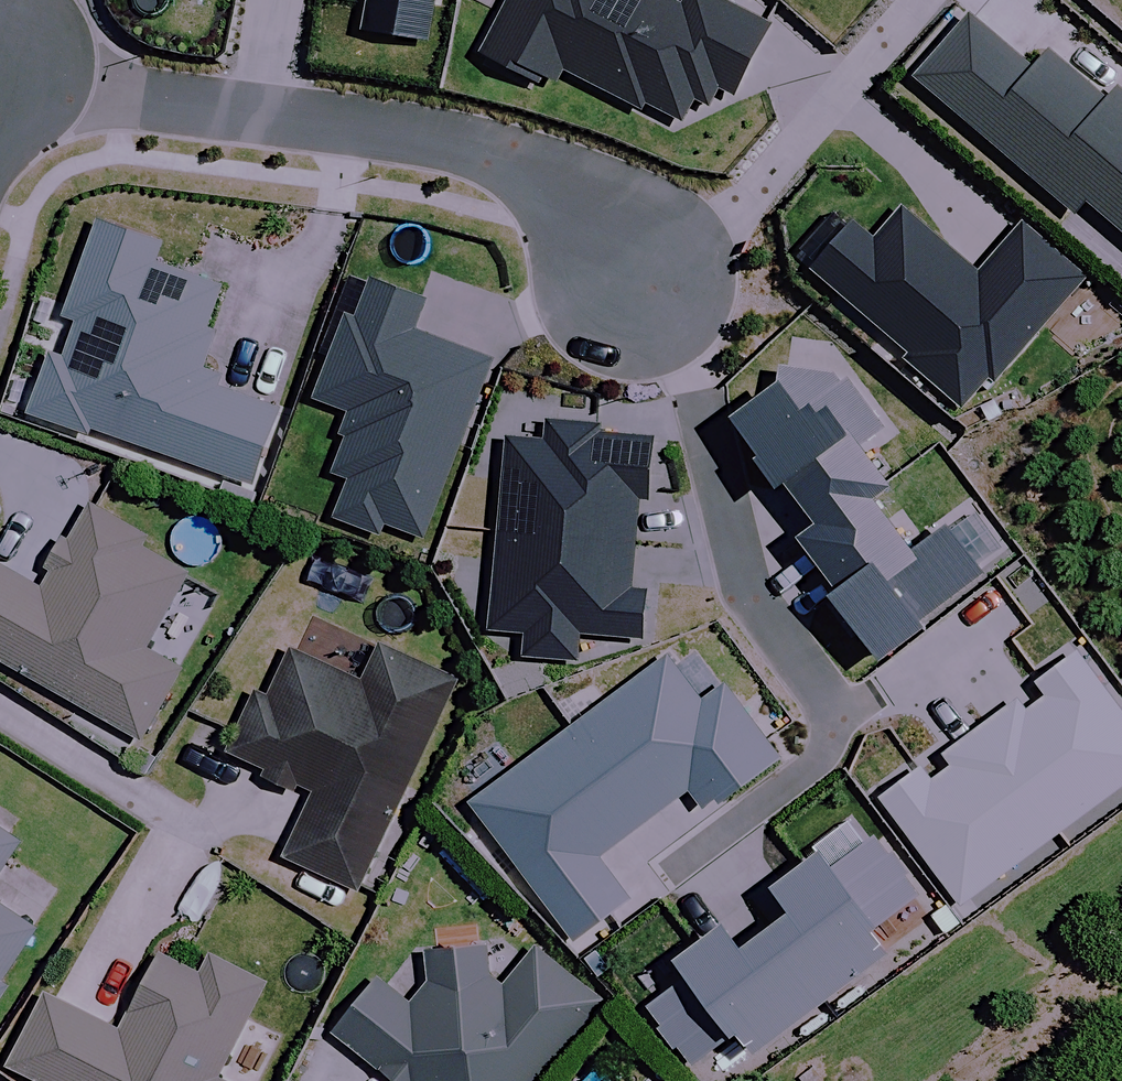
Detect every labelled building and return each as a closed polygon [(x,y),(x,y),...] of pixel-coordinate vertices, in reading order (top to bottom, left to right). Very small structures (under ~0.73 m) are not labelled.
[(374,18),(435,28),(440,0),(377,0),(374,18)] [(490,44),(559,79),(569,60),(648,100),(652,94),(690,114),(702,89),(717,97),(726,78),(742,87),(776,21),(735,0),(512,0),(490,44)] [(925,70),(1083,204),(1096,188),(1121,210),(1121,85),(1114,95),(1056,46),(1043,61),(979,7),(925,70)] [(860,215),(821,261),(919,344),(914,350),(971,399),(997,369),(1002,373),(1087,274),(1025,221),(985,267),(909,202),(882,234),(860,215)] [(58,346),(37,404),(96,425),(98,419),(260,474),(285,401),(223,380),(227,367),(208,360),(221,323),(214,320),(229,277),(163,254),(169,235),(104,213),(71,307),(86,312),(73,351),(58,346)] [(389,516),(429,531),(497,352),(419,323),(431,291),(376,270),(361,310),(353,308),(321,391),(356,404),(347,427),(353,429),(339,463),(356,470),(342,508),(386,524),(389,516)] [(749,403),(835,512),(881,476),(889,485),(906,471),(875,431),(889,421),(850,371),(846,375),(841,365),(790,354),(790,372),(749,403)] [(506,519),(643,532),(647,489),(660,490),(665,430),(608,425),(609,417),(553,412),(551,433),(514,429),(506,519)] [(812,530),(900,643),(941,611),(937,606),(990,565),(954,520),(931,539),(889,485),(881,476),(835,512),(812,530)] [(92,508),(42,593),(0,568),(0,660),(141,744),(183,673),(148,652),(191,581),(145,554),(152,543),(92,508)] [(639,579),(643,532),(506,519),(497,622),(533,626),(531,647),(588,652),(590,627),(651,632),(655,581),(639,579)] [(1121,787),(1121,694),(1085,644),(1045,673),(1056,689),(1037,704),(1029,694),(990,722),(1067,827),(1121,787)] [(711,694),(674,647),(577,720),(652,818),(697,784),(713,804),(787,748),(733,677),(711,694)] [(289,860),(361,892),(380,900),(425,799),(407,791),(455,683),(383,651),(367,688),(288,653),(239,762),(317,798),(289,860)] [(652,818),(577,720),(478,796),(583,933),(637,892),(607,853),(652,818)] [(1067,827),(990,722),(954,748),(963,760),(944,774),(932,758),(888,790),(967,899),(1067,827)] [(11,864),(23,846),(0,830),(0,882),(11,864)] [(892,913),(837,837),(788,873),(808,900),(784,917),(838,991),(905,943),(886,917),(892,913)] [(12,990),(3,984),(38,931),(0,906),(0,1009),(12,990)] [(739,911),(691,946),(747,1022),(752,1018),(769,1041),(838,991),(784,917),(757,936),(739,911)] [(483,948),(430,954),(434,984),(413,1009),(381,983),(337,1038),(390,1080),(541,1080),(601,1006),(536,954),(508,988),(486,970),(483,948)] [(200,974),(168,957),(127,1038),(50,998),(14,1068),(38,1080),(219,1080),(269,985),(210,954),(200,974)]
